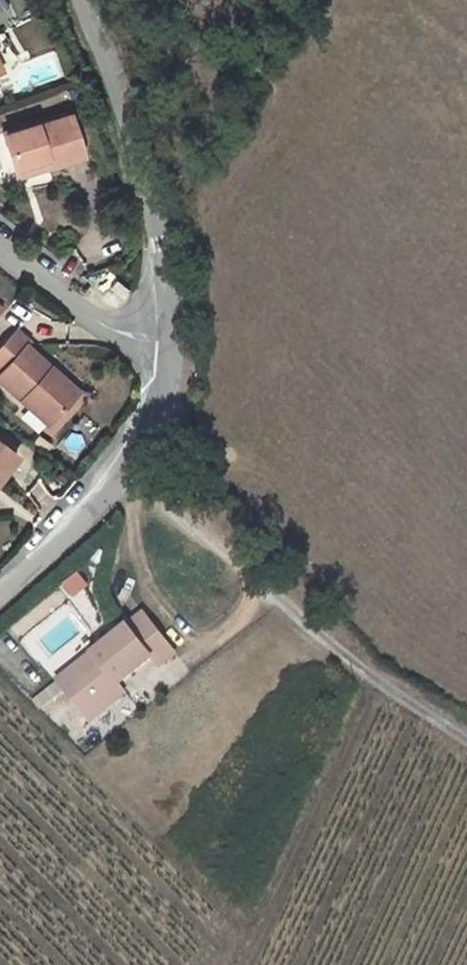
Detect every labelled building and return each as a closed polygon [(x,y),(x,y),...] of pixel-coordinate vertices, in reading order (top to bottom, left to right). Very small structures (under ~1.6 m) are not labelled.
[(36,122),(3,134),(15,171),(48,161),(50,168),(83,157),(69,116),(37,126),(36,122)] [(48,161),(15,171),(18,179),(50,168),(48,161)] [(49,426),(74,397),(47,373),(51,369),(26,346),(29,343),(15,330),(0,348),(0,372),(1,373),(0,374),(0,382),(49,426)] [(51,369),(47,373),(74,397),(78,393),(51,369)] [(17,458),(0,446),(0,482),(17,458)] [(158,666),(175,653),(144,613),(94,652),(100,660),(65,688),(90,720),(126,692),(119,683),(152,658),(158,666)] [(65,688),(100,660),(94,652),(59,680),(65,688)]
